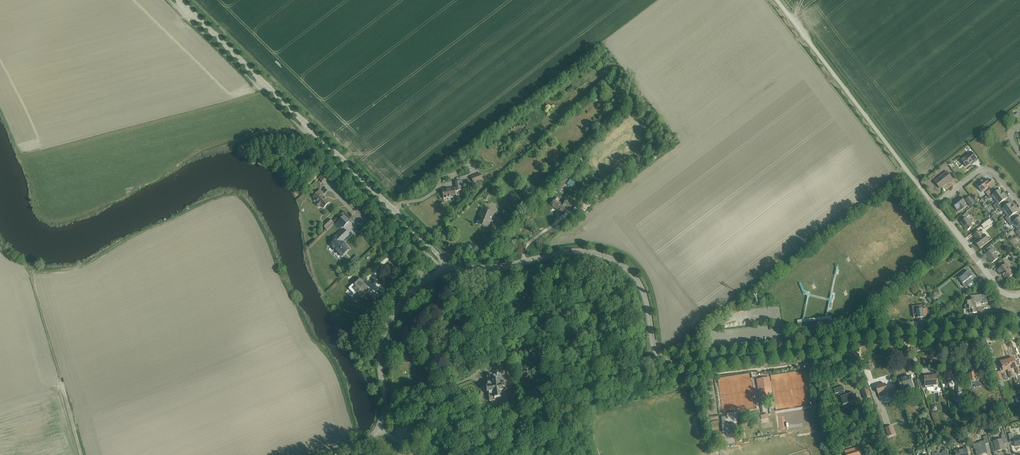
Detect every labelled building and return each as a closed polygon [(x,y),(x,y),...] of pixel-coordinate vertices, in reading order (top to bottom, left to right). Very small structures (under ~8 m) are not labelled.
[(971,152),(961,160),(966,167),(974,161),(975,163),(978,160),(971,152)] [(947,172),(934,182),(937,185),(938,184),(941,188),(949,181),(950,182),(953,179),(947,172)] [(480,173),(471,177),(473,183),(482,179),(480,173)] [(985,178),(976,185),(982,192),(989,187),(990,189),(995,185),(990,179),(987,181),(985,178)] [(456,191),(463,190),(462,181),(455,182),(456,187),(454,188),(454,187),(442,189),(443,198),(456,196),(455,191),(456,191)] [(995,200),(1004,194),(1001,191),(1000,189),(995,193),(993,191),(987,195),(990,199),(991,199),(993,198),(995,200)] [(320,190),(312,197),(315,199),(313,201),(316,203),(315,204),(318,207),(320,205),(323,208),(329,203),(322,196),(324,194),(320,190)] [(1004,194),(995,200),(997,203),(994,205),(994,206),(996,210),(998,209),(1004,204),(1002,202),(1006,198),(1005,197),(1006,196),(1004,194)] [(960,197),(952,204),(957,209),(960,207),(961,209),(965,207),(963,204),(965,203),(960,197)] [(970,197),(965,200),(970,207),(975,204),(970,197)] [(554,199),(550,205),(562,213),(565,209),(566,210),(567,209),(572,212),(573,211),(576,213),(580,207),(577,205),(575,207),(566,200),(562,205),(554,199)] [(1006,206),(1004,204),(998,209),(1000,212),(1002,212),(1003,211),(1005,214),(1014,207),(1012,204),(1011,205),(1010,203),(1006,206)] [(1014,207),(1005,214),(1007,216),(1006,217),(1005,219),(1008,222),(1014,218),(1012,215),(1017,212),(1015,210),(1016,210),(1014,207)] [(489,229),(491,225),(489,224),(493,213),(481,209),(479,216),(481,217),(478,225),(489,229)] [(967,212),(962,216),(964,219),(960,222),(967,231),(973,226),(970,223),(971,222),(969,220),(966,218),(970,215),(967,212)] [(344,215),(335,224),(340,229),(342,227),(343,228),(350,221),(344,215)] [(1008,222),(1011,226),(1012,226),(1014,225),(1016,227),(1019,224),(1019,217),(1016,220),(1014,218),(1008,222)] [(330,219),(326,223),(330,227),(334,223),(330,219)] [(990,219),(981,225),(983,228),(992,222),(990,219)] [(342,242),(349,235),(343,229),(333,239),(335,240),(330,245),(341,256),(349,249),(342,242)] [(982,236),(979,231),(974,235),(977,239),(975,241),(979,248),(989,241),(984,234),(982,236)] [(991,245),(983,251),(986,254),(985,255),(987,258),(988,258),(992,263),(998,258),(994,253),(996,251),(991,245)] [(356,255),(349,262),(352,266),(360,258),(356,255)] [(1006,263),(997,270),(1001,275),(1002,274),(1006,280),(1014,274),(1006,263)] [(965,270),(958,276),(960,278),(959,278),(963,283),(965,282),(968,286),(973,282),(970,278),(972,276),(969,271),(967,272),(965,270)] [(350,287),(349,288),(353,293),(354,291),(360,297),(369,289),(359,278),(350,287)] [(967,305),(965,305),(965,310),(969,309),(969,313),(971,313),(971,314),(974,314),(974,313),(977,313),(976,303),(974,303),(974,302),(977,301),(977,302),(982,302),(982,301),(983,304),(988,303),(987,294),(982,295),(971,296),(971,299),(971,301),(967,301),(967,305)] [(922,306),(912,307),(913,317),(916,317),(916,318),(924,317),(924,316),(923,309),(922,306)] [(410,327),(403,328),(404,341),(411,340),(410,327)] [(429,345),(421,346),(424,359),(431,358),(429,345)] [(1008,360),(1011,368),(1015,367),(1017,373),(1019,373),(1018,366),(1019,365),(1018,362),(1016,363),(1014,358),(1011,359),(1011,358),(1008,359),(1008,360)] [(1011,368),(1008,360),(1001,362),(1001,363),(1000,363),(1001,366),(999,367),(1001,372),(1007,370),(1010,377),(1013,376),(1011,368)] [(948,382),(959,381),(959,376),(955,377),(954,371),(947,372),(948,378),(947,378),(947,380),(948,380),(948,382)] [(983,386),(982,380),(979,380),(978,373),(974,374),(974,371),(969,372),(971,382),(971,385),(975,385),(976,388),(983,386)] [(501,389),(503,389),(502,385),(501,385),(501,384),(498,384),(498,378),(493,378),(493,376),(492,377),(491,374),(490,374),(486,374),(487,380),(487,382),(487,386),(485,386),(486,392),(488,392),(489,399),(488,400),(490,402),(491,401),(494,400),(494,398),(500,397),(499,391),(501,390),(501,389)] [(902,380),(899,380),(901,386),(903,385),(904,387),(906,386),(907,387),(909,389),(912,388),(912,385),(909,376),(901,379),(902,380)] [(934,385),(934,388),(938,387),(937,376),(924,377),(925,386),(934,385)] [(761,397),(771,396),(768,378),(758,380),(761,397)] [(885,384),(876,387),(879,398),(889,395),(890,398),(896,396),(893,389),(887,391),(885,384)] [(854,400),(851,393),(845,395),(844,391),(845,390),(843,386),(834,389),(836,393),(839,392),(841,397),(843,404),(854,400)] [(873,405),(871,397),(867,388),(862,390),(865,399),(868,398),(869,399),(865,400),(867,407),(873,405)] [(725,425),(724,420),(727,419),(727,416),(721,417),(721,420),(723,432),(733,431),(733,427),(735,427),(734,424),(725,425)] [(892,426),(885,428),(889,437),(895,434),(892,426)] [(1008,434),(1010,443),(1014,442),(1015,447),(1019,445),(1019,437),(1013,438),(1012,433),(1008,434)] [(993,441),(995,451),(1005,449),(1003,444),(1007,444),(1004,434),(1001,435),(1002,439),(993,441)] [(973,445),(974,449),(975,448),(977,454),(980,454),(981,454),(981,453),(982,453),(983,454),(987,452),(985,444),(989,443),(987,436),(983,437),(984,441),(979,442),(979,443),(973,445)] [(955,452),(955,454),(968,454),(968,453),(971,452),(969,446),(966,446),(966,449),(955,452)] [(845,451),(846,454),(861,454),(858,447),(845,451)]
